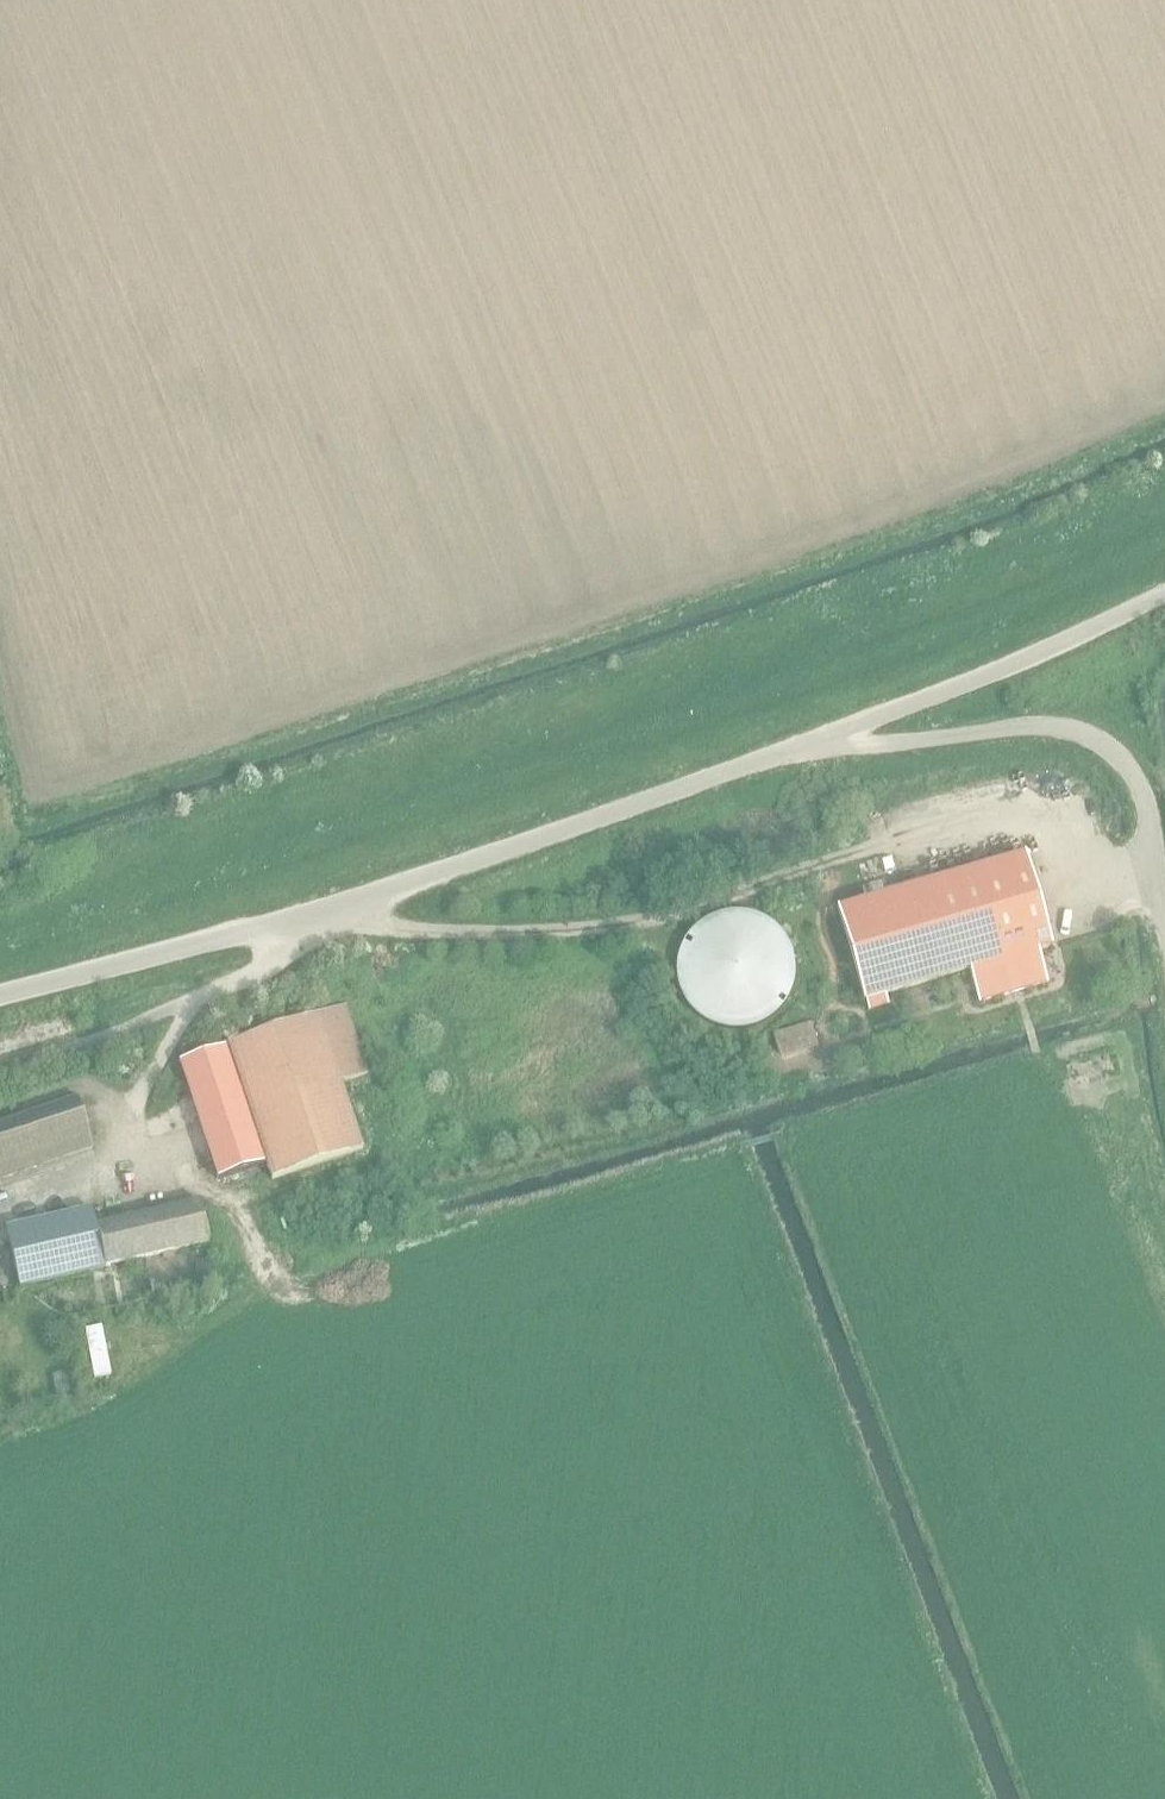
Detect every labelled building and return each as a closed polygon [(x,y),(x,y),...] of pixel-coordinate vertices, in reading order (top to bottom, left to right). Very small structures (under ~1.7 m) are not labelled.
[(979,1002),(1047,982),(1038,950),(1049,946),(1023,855),(839,908),(869,1009),(889,1004),(886,994),(970,970),(979,1002)] [(680,993),(682,998),(685,1002),(688,1006),(691,1010),(695,1014),(699,1017),(703,1020),(708,1022),(713,1025),(718,1026),(723,1028),(728,1028),(733,1029),(738,1029),(743,1028),(748,1027),(753,1026),(758,1024),(763,1022),(767,1019),(772,1016),(776,1013),(779,1010),(783,1006),(786,1001),(788,997),(791,992),(792,987),(794,982),(794,977),(795,972),(795,967),(794,962),(793,957),(792,952),(790,947),(788,943),(785,938),(782,934),(779,930),(775,927),(771,923),(767,921),(763,918),(758,916),(753,914),(748,913),(743,912),(738,912),(733,912),(728,912),(723,913),(713,916),(708,918),(704,921),(699,923),(695,927),(692,930),(688,934),(685,938),(682,943),(680,948),(678,952),(677,957),(676,962),(676,968),(676,973),(676,978),(677,983),(678,988),(680,993)] [(345,1005),(227,1043),(274,1178),(361,1148),(340,1082),(366,1073),(345,1005)] [(773,1034),(780,1061),(819,1050),(811,1023),(773,1034)] [(228,1046),(180,1062),(190,1094),(218,1180),(267,1165),(228,1046)] [(93,1147),(77,1097),(0,1123),(0,1177),(93,1147)] [(19,1286),(209,1243),(199,1201),(96,1226),(92,1208),(6,1229),(19,1286)]
